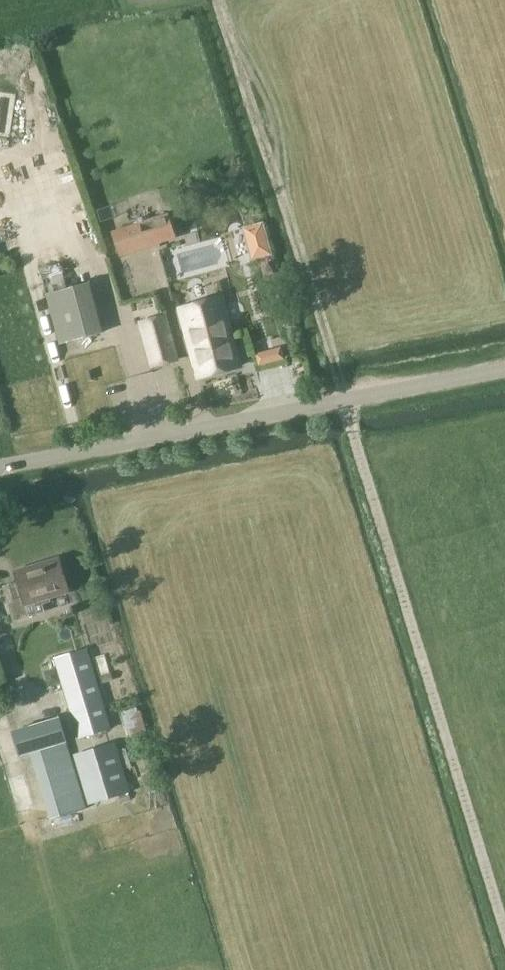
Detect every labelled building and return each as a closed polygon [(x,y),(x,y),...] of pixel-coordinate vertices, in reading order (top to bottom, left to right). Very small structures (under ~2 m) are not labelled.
[(120,256),(175,238),(167,213),(112,231),(120,256)] [(263,222),(243,227),(252,260),(272,254),(263,222)] [(86,282),(47,293),(54,318),(93,308),(86,282)] [(222,297),(179,309),(197,377),(240,365),(222,298),(222,297)] [(152,364),(176,358),(165,315),(141,321),(152,364)] [(256,353),(259,365),(285,358),(282,346),(256,353)] [(14,620),(28,616),(30,616),(46,612),(43,604),(51,601),(50,598),(68,592),(58,558),(16,570),(19,581),(4,586),(14,620)] [(79,737),(110,727),(86,649),(54,658),(79,737)] [(123,716),(132,747),(149,742),(140,710),(123,716)] [(13,732),(20,754),(21,759),(31,756),(50,819),(87,808),(67,741),(65,741),(59,719),(13,732)] [(88,803),(129,791),(114,743),(74,755),(88,803)]
